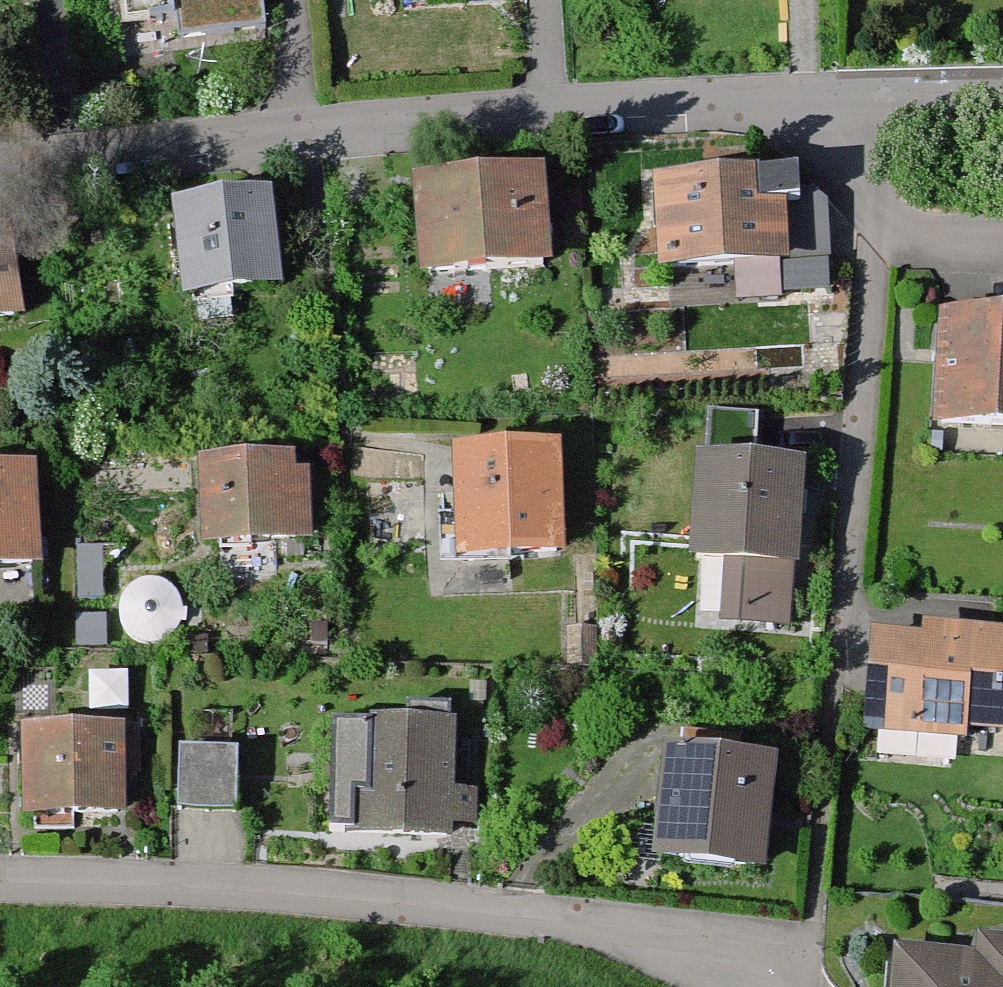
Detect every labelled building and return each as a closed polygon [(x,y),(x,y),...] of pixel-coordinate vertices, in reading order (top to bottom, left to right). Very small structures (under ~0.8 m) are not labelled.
[(535,155),(422,174),(436,257),(549,238),(535,155)] [(777,160),(653,172),(661,258),(785,246),(777,160)] [(268,180),(170,193),(181,279),(279,267),(268,180)] [(0,210),(0,303),(24,298),(7,209),(0,210)] [(936,297),(935,409),(1002,409),(1002,297),(936,297)] [(557,436),(455,439),(458,540),(559,537),(557,436)] [(808,437),(692,443),(698,552),(813,547),(808,437)] [(296,456),(195,455),(195,539),(296,539),(296,456)] [(0,458),(0,562),(39,560),(33,457),(0,458)] [(874,608),(870,746),(1002,749),(1002,611),(874,608)] [(448,707),(359,707),(358,828),(448,828),(448,707)] [(130,720),(32,720),(32,806),(130,807),(130,720)] [(775,737),(659,734),(656,843),(772,847),(775,737)] [(180,808),(241,811),(244,750),(182,747),(180,808)] [(887,922),(886,986),(1002,986),(1002,924),(887,922)]
